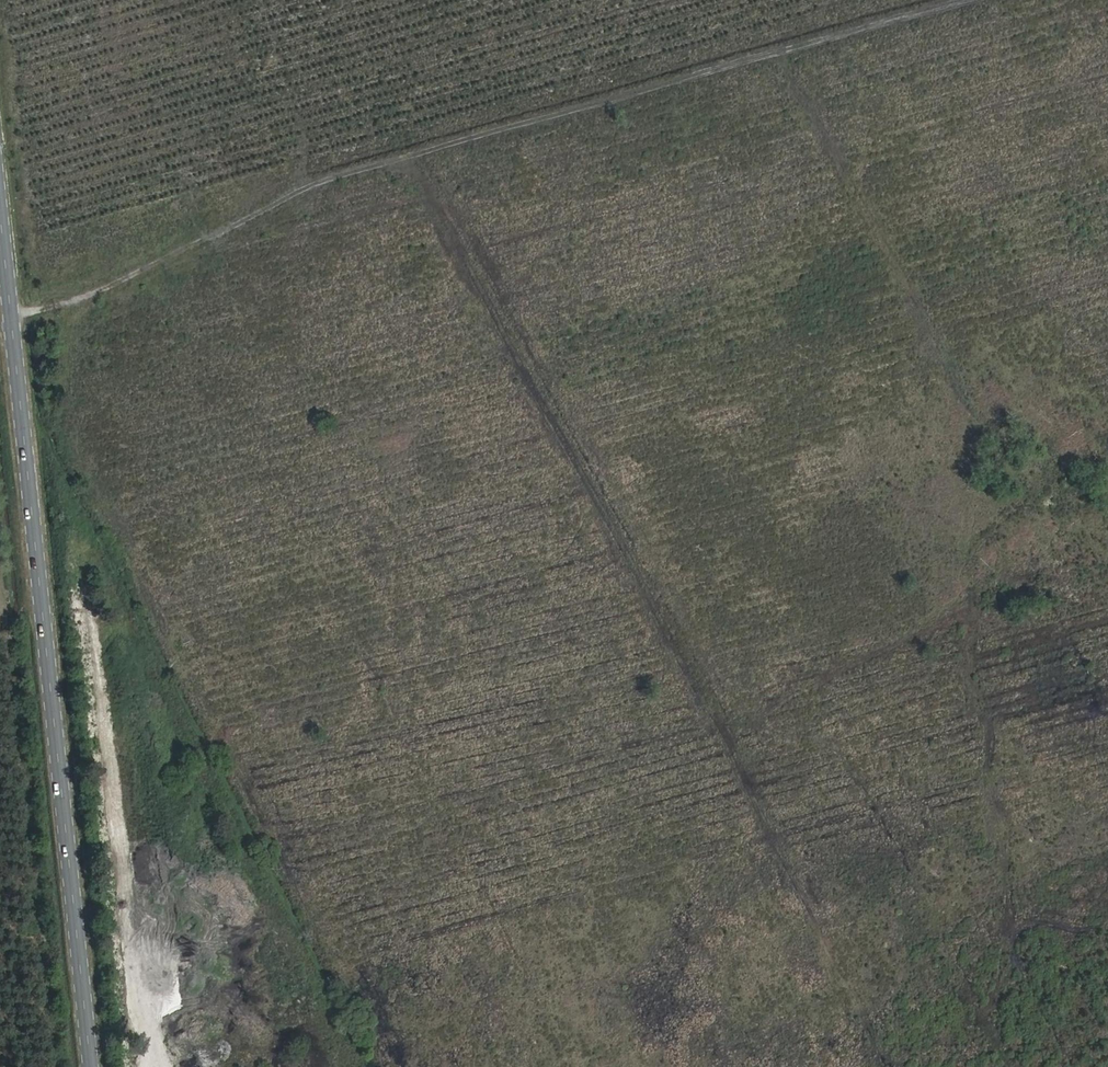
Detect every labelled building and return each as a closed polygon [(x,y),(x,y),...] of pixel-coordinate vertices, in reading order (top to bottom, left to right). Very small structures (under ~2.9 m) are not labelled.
[(1049,493),(1040,497),(1044,505),(1053,502),(1049,493)]
